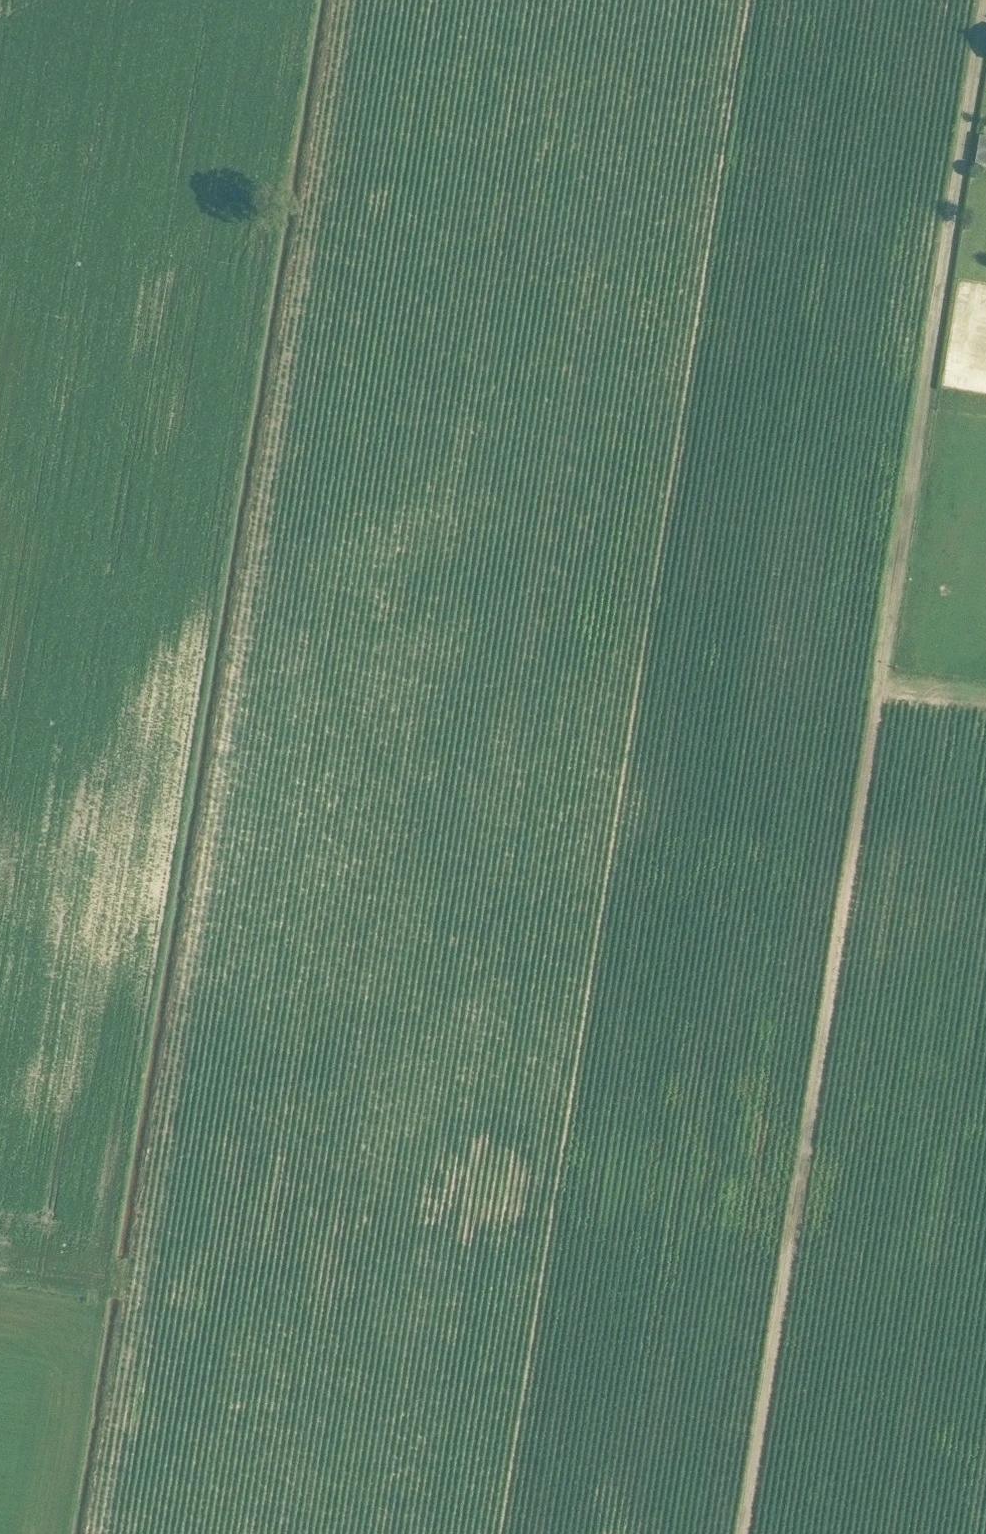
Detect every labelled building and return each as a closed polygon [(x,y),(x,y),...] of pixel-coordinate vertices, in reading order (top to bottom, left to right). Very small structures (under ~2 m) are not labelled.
[(974,164),(985,166),(985,137),(976,136),(974,164)]
